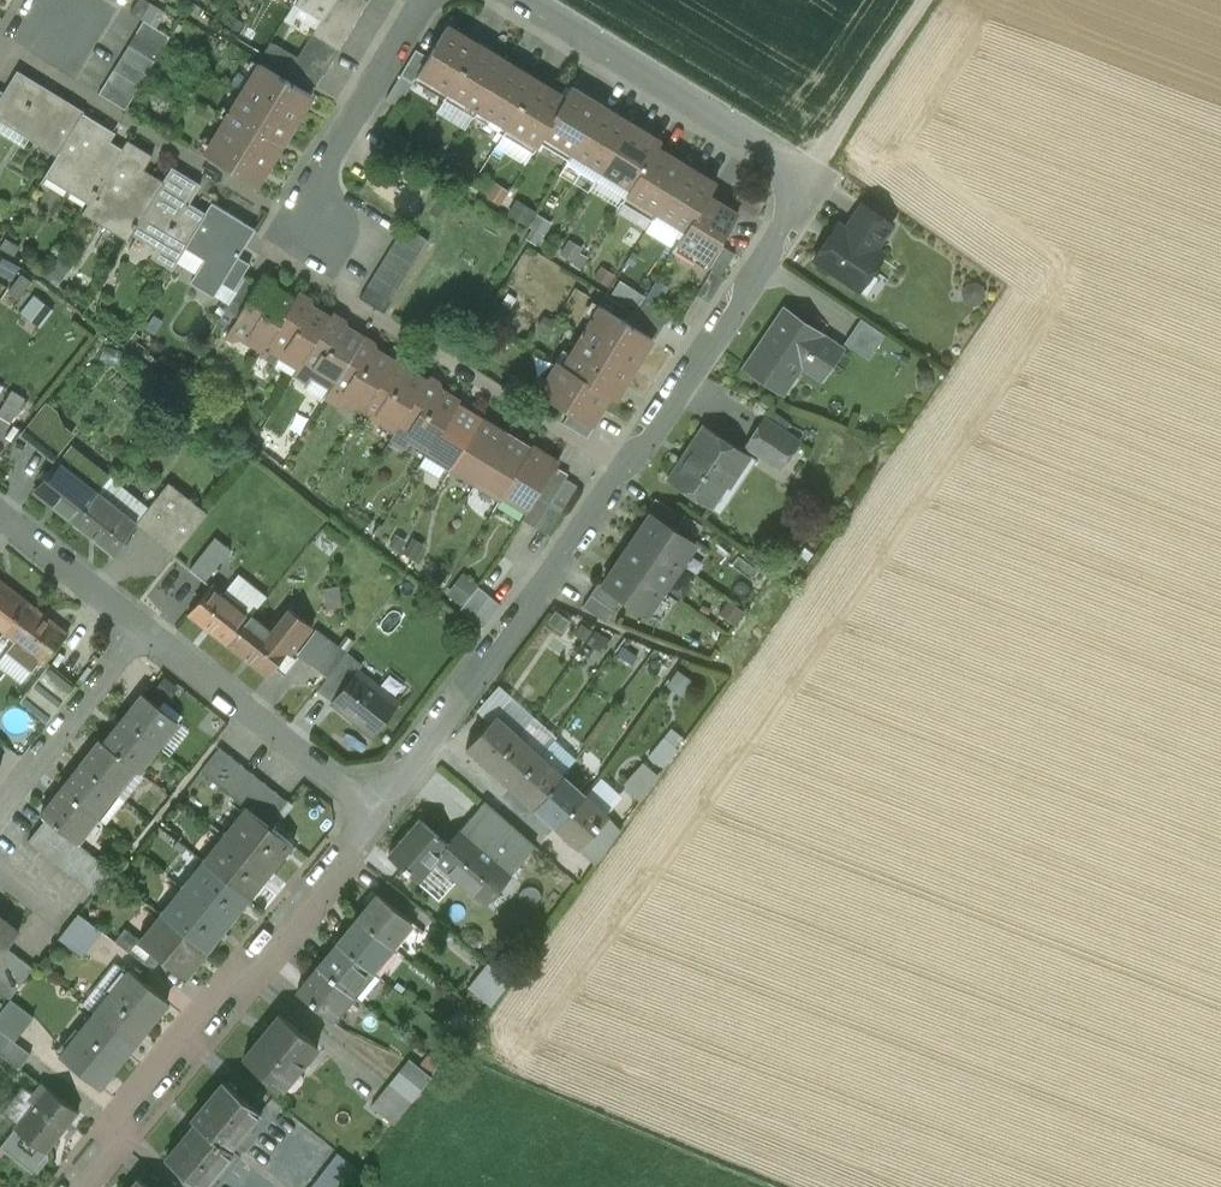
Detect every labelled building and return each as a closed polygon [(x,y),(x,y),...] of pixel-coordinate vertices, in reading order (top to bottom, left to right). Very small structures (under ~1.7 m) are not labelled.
[(296,2),(289,13),(315,29),(320,21),(328,9),(333,0),(297,0),(296,2)] [(355,25),(362,13),(341,0),(333,0),(328,9),(355,25)] [(362,13),(370,1),(369,0),(341,0),(362,13)] [(320,21),(347,37),(355,25),(328,9),(320,21)] [(170,37),(144,21),(136,33),(163,49),(170,37)] [(313,34),(340,50),(347,37),(320,21),(315,29),(313,34)] [(446,97),(477,45),(447,26),(417,75),(428,82),(426,85),(446,97)] [(163,49),(136,33),(129,45),(155,61),(163,49)] [(305,46),(332,62),(340,50),(313,34),(305,46)] [(155,61),(129,45),(121,58),(148,73),(155,61)] [(475,115),(507,63),(477,45),(446,97),(475,115)] [(298,58),(325,74),(332,62),(305,46),(298,58)] [(148,73),(121,58),(114,70),(140,86),(148,73)] [(290,70),(317,87),(325,74),(298,58),(290,70)] [(505,132),(536,80),(507,63),(475,115),(505,132)] [(242,94),(294,125),(312,95),(260,64),(242,94)] [(140,86),(114,70),(107,82),(133,98),(140,86)] [(84,113),(18,73),(6,94),(0,103),(0,118),(59,154),(84,113)] [(540,140),(565,98),(536,80),(505,132),(533,150),(540,140)] [(133,98),(107,82),(99,94),(126,110),(133,98)] [(569,158),(601,106),(572,88),(565,98),(540,140),(569,158)] [(224,124),(275,155),(294,125),(242,94),(224,124)] [(599,176),(631,124),(601,106),(569,158),(599,176)] [(108,128),(84,113),(59,154),(53,164),(76,177),(68,191),(89,204),(123,149),(103,137),(108,128)] [(205,154),(257,185),(275,155),(224,124),(205,154)] [(656,148),(660,142),(631,124),(599,176),(628,194),(656,148)] [(153,156),(128,141),(123,149),(89,204),(83,213),(128,241),(135,230),(163,184),(143,172),(153,156)] [(654,218),(686,165),(656,148),(628,194),(624,200),(654,218)] [(707,196),(715,183),(686,165),(654,218),(683,236),(707,196)] [(201,185),(172,168),(163,184),(135,230),(159,245),(151,257),(172,269),(185,247),(203,217),(187,207),(201,185)] [(738,214),(707,196),(683,236),(675,248),(695,259),(697,256),(708,263),(738,214)] [(255,229),(212,203),(203,217),(185,247),(205,259),(191,282),(214,296),(222,283),(238,257),(255,229)] [(846,228),(876,248),(892,225),(862,204),(846,228)] [(831,271),(858,290),(883,254),(876,248),(846,228),(839,223),(814,260),(816,261),(818,267),(824,272),(831,271)] [(429,240),(405,225),(397,237),(422,252),(429,240)] [(422,252),(397,237),(390,249),(415,264),(422,252)] [(583,266),(590,250),(568,240),(561,255),(583,266)] [(415,264),(390,249),(382,262),(407,277),(415,264)] [(234,290),(250,264),(238,257),(222,283),(234,290)] [(407,277),(382,262),(375,274),(400,289),(407,277)] [(400,289),(375,274),(367,286),(392,301),(400,289)] [(259,284),(247,277),(226,311),(238,319),(259,284)] [(295,301),(261,281),(259,284),(238,319),(231,330),(265,350),(267,348),(295,301)] [(392,301),(367,286),(360,298),(385,313),(392,301)] [(330,318),(296,298),(295,301),(267,348),(300,368),(330,318)] [(638,312),(663,327),(670,314),(645,300),(638,312)] [(583,336),(634,367),(653,338),(626,322),(601,306),(583,336)] [(802,366),(822,380),(843,348),(784,308),(743,367),(783,394),(802,366)] [(626,322),(653,338),(655,339),(663,327),(638,312),(634,309),(626,322)] [(860,316),(844,340),(870,357),(886,332),(860,316)] [(363,338),(330,318),(300,368),(332,387),(361,341),(363,338)] [(610,394),(616,397),(634,367),(583,336),(565,366),(610,394)] [(393,362),(361,341),(332,387),(330,391),(363,411),(393,362)] [(426,381),(393,362),(363,411),(396,430),(426,381)] [(610,394),(565,366),(558,362),(540,392),(571,411),(592,424),(610,394)] [(459,401),(426,381),(396,430),(429,451),(457,404),(459,401)] [(15,422),(27,396),(10,389),(0,410),(0,415),(15,422)] [(64,446),(78,429),(44,402),(30,419),(64,446)] [(481,420),(457,404),(429,451),(427,454),(451,469),(481,420)] [(592,424),(571,411),(563,424),(588,438),(595,426),(592,424)] [(782,470),(802,438),(762,414),(742,446),(782,470)] [(476,484),(506,435),(481,420),(451,469),(476,484)] [(670,481),(709,507),(724,485),(721,483),(743,451),(707,427),(670,481)] [(502,497),(531,450),(506,435),(476,484),(500,499),(502,497)] [(74,524),(111,478),(71,446),(34,493),(74,524)] [(558,462),(532,447),(531,450),(502,497),(528,512),(538,495),(555,466),(558,462)] [(565,478),(568,474),(555,466),(538,495),(550,503),(565,478)] [(111,478),(74,524),(113,556),(137,526),(175,555),(208,514),(169,483),(149,508),(111,478)] [(578,486),(565,478),(550,503),(563,510),(578,486)] [(535,527),(550,503),(538,495),(528,512),(523,520),(535,527)] [(651,513),(671,526),(679,514),(655,498),(647,510),(651,513)] [(563,510),(550,503),(535,527),(547,535),(563,510)] [(635,537),(679,567),(696,543),(671,526),(651,513),(635,537)] [(189,570),(204,582),(230,549),(215,537),(189,570)] [(619,561),(663,591),(679,567),(635,537),(619,561)] [(622,598),(647,615),(663,591),(619,561),(602,585),(622,598)] [(251,616),(267,596),(239,574),(223,593),(212,584),(188,615),(228,646),(251,616)] [(28,602),(0,580),(0,630),(3,632),(28,602)] [(614,610),(622,598),(602,585),(598,583),(591,595),(614,610)] [(490,595),(478,586),(460,609),(472,618),(490,595)] [(501,604),(490,595),(472,618),(483,627),(501,604)] [(606,622),(614,610),(591,595),(582,607),(606,622)] [(43,664),(67,634),(28,602),(3,632),(15,641),(6,652),(32,672),(40,661),(43,664)] [(271,632),(251,616),(228,646),(267,678),(290,649),(294,652),(313,627),(289,609),(271,632)] [(562,633),(571,619),(555,609),(546,622),(562,633)] [(603,651),(611,639),(588,625),(580,637),(603,651)] [(327,678),(342,660),(347,654),(317,630),(297,655),(327,678)] [(333,703),(357,672),(342,660),(327,678),(318,690),(333,703)] [(62,677),(49,666),(24,698),(37,709),(62,677)] [(373,734),(397,704),(357,672),(333,703),(373,734)] [(77,688),(62,677),(37,709),(52,721),(77,688)] [(178,722),(143,694),(123,719),(158,746),(178,722)] [(489,768),(519,735),(496,715),(466,748),(489,768)] [(158,746),(123,719),(104,743),(135,768),(139,771),(158,746)] [(663,766),(685,736),(670,725),(648,755),(663,766)] [(511,789),(541,755),(519,735),(489,768),(511,789)] [(80,765),(115,793),(135,768),(104,743),(100,741),(80,765)] [(212,781),(232,757),(220,748),(201,772),(212,781)] [(534,809),(564,775),(541,755),(511,789),(534,809)] [(223,790),(243,766),(232,757),(212,781),(223,790)] [(622,783),(640,798),(661,775),(643,759),(622,783)] [(62,789),(96,817),(115,793),(80,765),(62,789)] [(235,799),(254,775),(243,766),(223,790),(235,799)] [(247,807),(265,784),(254,775),(235,799),(245,808),(246,807),(247,807)] [(556,829),(586,796),(564,775),(534,809),(556,829)] [(265,784),(247,807),(269,825),(288,802),(265,784)] [(69,836),(76,842),(96,817),(62,789),(41,814),(47,819),(58,827),(69,836)] [(579,849),(609,816),(586,796),(556,829),(579,849)] [(225,834),(272,872),(294,845),(269,825),(247,807),(246,807),(245,808),(225,834)] [(40,850),(58,827),(47,819),(29,841),(40,850)] [(486,905),(512,875),(460,830),(448,844),(419,820),(389,855),(419,881),(436,861),(486,905)] [(51,858),(69,836),(58,827),(40,850),(51,858)] [(203,860),(251,898),(272,872),(225,834),(203,860)] [(62,867),(80,845),(76,842),(69,836),(51,858),(62,867)] [(73,876),(90,854),(80,845),(62,867),(73,876)] [(84,885),(101,862),(90,854),(73,876),(84,885)] [(182,887),(230,925),(251,898),(203,860),(182,887)] [(94,893),(112,871),(101,862),(84,885),(94,893)] [(160,914),(208,952),(230,925),(182,887),(160,914)] [(358,918),(396,950),(416,925),(378,894),(358,918)] [(83,954),(101,929),(77,912),(59,937),(83,954)] [(162,959),(187,979),(208,952),(160,914),(140,940),(139,941),(162,959)] [(19,932),(0,917),(0,957),(7,948),(19,932)] [(338,943),(376,974),(396,950),(358,918),(338,943)] [(153,970),(162,959),(139,941),(140,940),(126,929),(115,942),(153,970)] [(318,967),(356,998),(376,974),(338,943),(318,967)] [(34,968),(7,948),(0,957),(0,991),(11,999),(34,968)] [(487,961),(468,985),(491,1003),(510,979),(487,961)] [(298,991),(336,1023),(356,998),(318,967),(298,991)] [(95,1014),(133,1044),(168,1001),(130,971),(95,1014)] [(21,1067),(32,1051),(16,1040),(34,1014),(12,999),(0,1016),(0,1052),(21,1067)] [(61,1057),(99,1087),(133,1044),(95,1014),(61,1057)] [(318,1046),(279,1014),(243,1058),(282,1090),(318,1046)] [(392,1123),(433,1076),(410,1056),(369,1103),(392,1123)] [(78,1113),(42,1083),(31,1097),(21,1088),(3,1111),(18,1123),(0,1146),(0,1148),(33,1174),(38,1173),(49,1159),(49,1154),(47,1152),(78,1113)] [(224,1083),(193,1121),(196,1123),(166,1160),(200,1186),(205,1186),(233,1152),(230,1149),(260,1112),(224,1083)] [(310,1186),(344,1186),(358,1170),(336,1153),(310,1186)]
